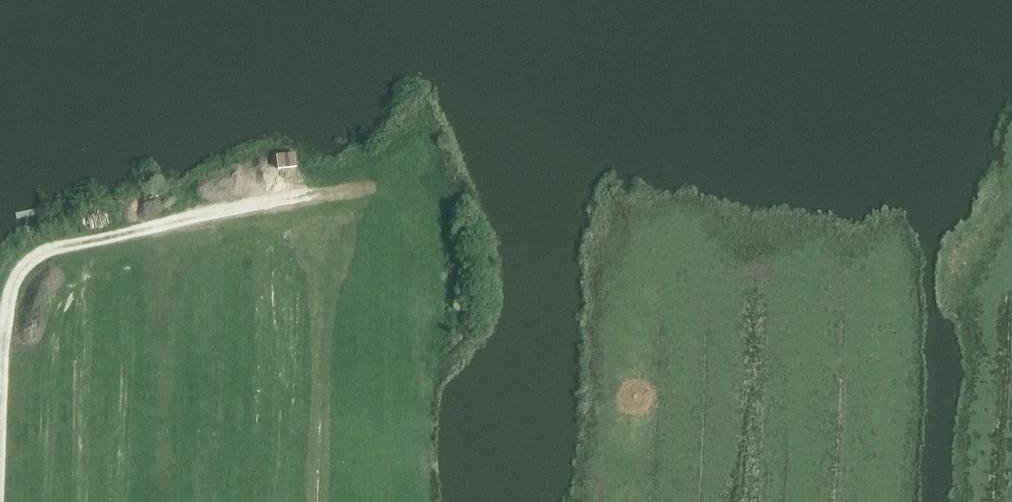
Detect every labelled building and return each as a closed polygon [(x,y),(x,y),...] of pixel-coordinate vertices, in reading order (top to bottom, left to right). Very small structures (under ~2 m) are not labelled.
[(295,166),(294,152),(275,154),(277,167),(295,166)]
